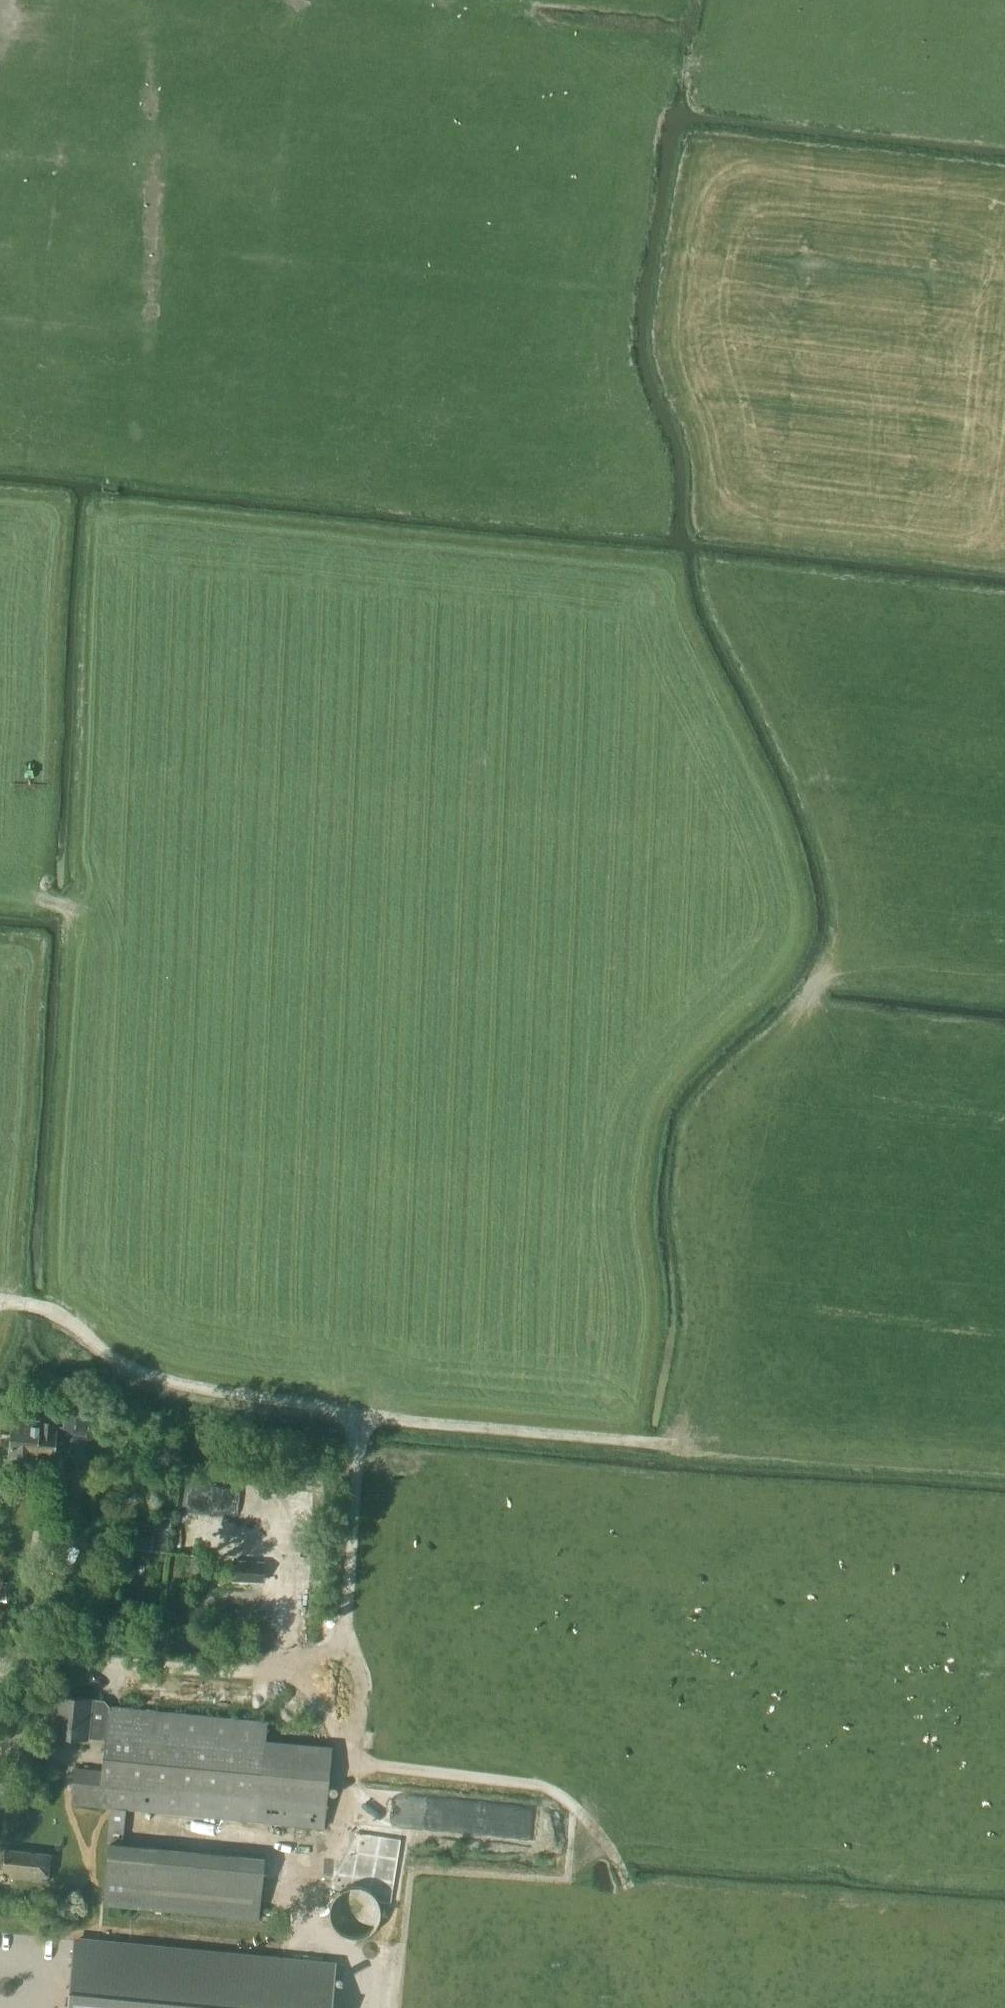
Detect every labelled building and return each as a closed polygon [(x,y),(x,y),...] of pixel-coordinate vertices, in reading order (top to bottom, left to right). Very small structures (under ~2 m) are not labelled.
[(12,1418),(9,1456),(35,1459),(34,1465),(39,1465),(38,1477),(63,1479),(65,1454),(67,1454),(84,1455),(86,1429),(87,1417),(77,1417),(77,1409),(65,1408),(63,1426),(57,1426),(57,1421),(12,1418)] [(200,1485),(199,1512),(277,1514),(278,1487),(200,1485)] [(154,1517),(154,1526),(170,1528),(171,1518),(154,1517)] [(125,1532),(124,1546),(152,1549),(154,1535),(125,1532)] [(0,1582),(0,1600),(11,1600),(11,1582),(0,1582)] [(57,1695),(53,1735),(88,1739),(89,1736),(90,1726),(108,1712),(105,1738),(102,1771),(75,1768),(72,1803),(111,1807),(109,1842),(103,1905),(257,1920),(263,1857),(122,1843),(125,1808),(323,1827),(330,1747),(265,1741),(266,1722),(140,1710),(110,1707),(110,1705),(105,1699),(93,1698),(93,1699),(57,1695)] [(522,1807),(522,1836),(541,1836),(542,1808),(522,1807)] [(49,1855),(5,1850),(3,1870),(11,1870),(10,1878),(46,1882),(49,1855)] [(330,1901),(328,1911),(328,1914),(330,1920),(335,1929),(339,1932),(344,1935),(349,1937),(354,1937),(361,1936),(364,1935),(367,1934),(372,1930),(376,1925),(378,1922),(380,1917),(380,1911),(380,1906),(378,1901),(373,1893),(370,1891),(365,1888),(358,1886),(355,1885),(346,1887),(341,1889),(337,1892),(333,1896),(330,1901)] [(74,1936),(67,2007),(331,2007),(335,1961),(74,1936)]
